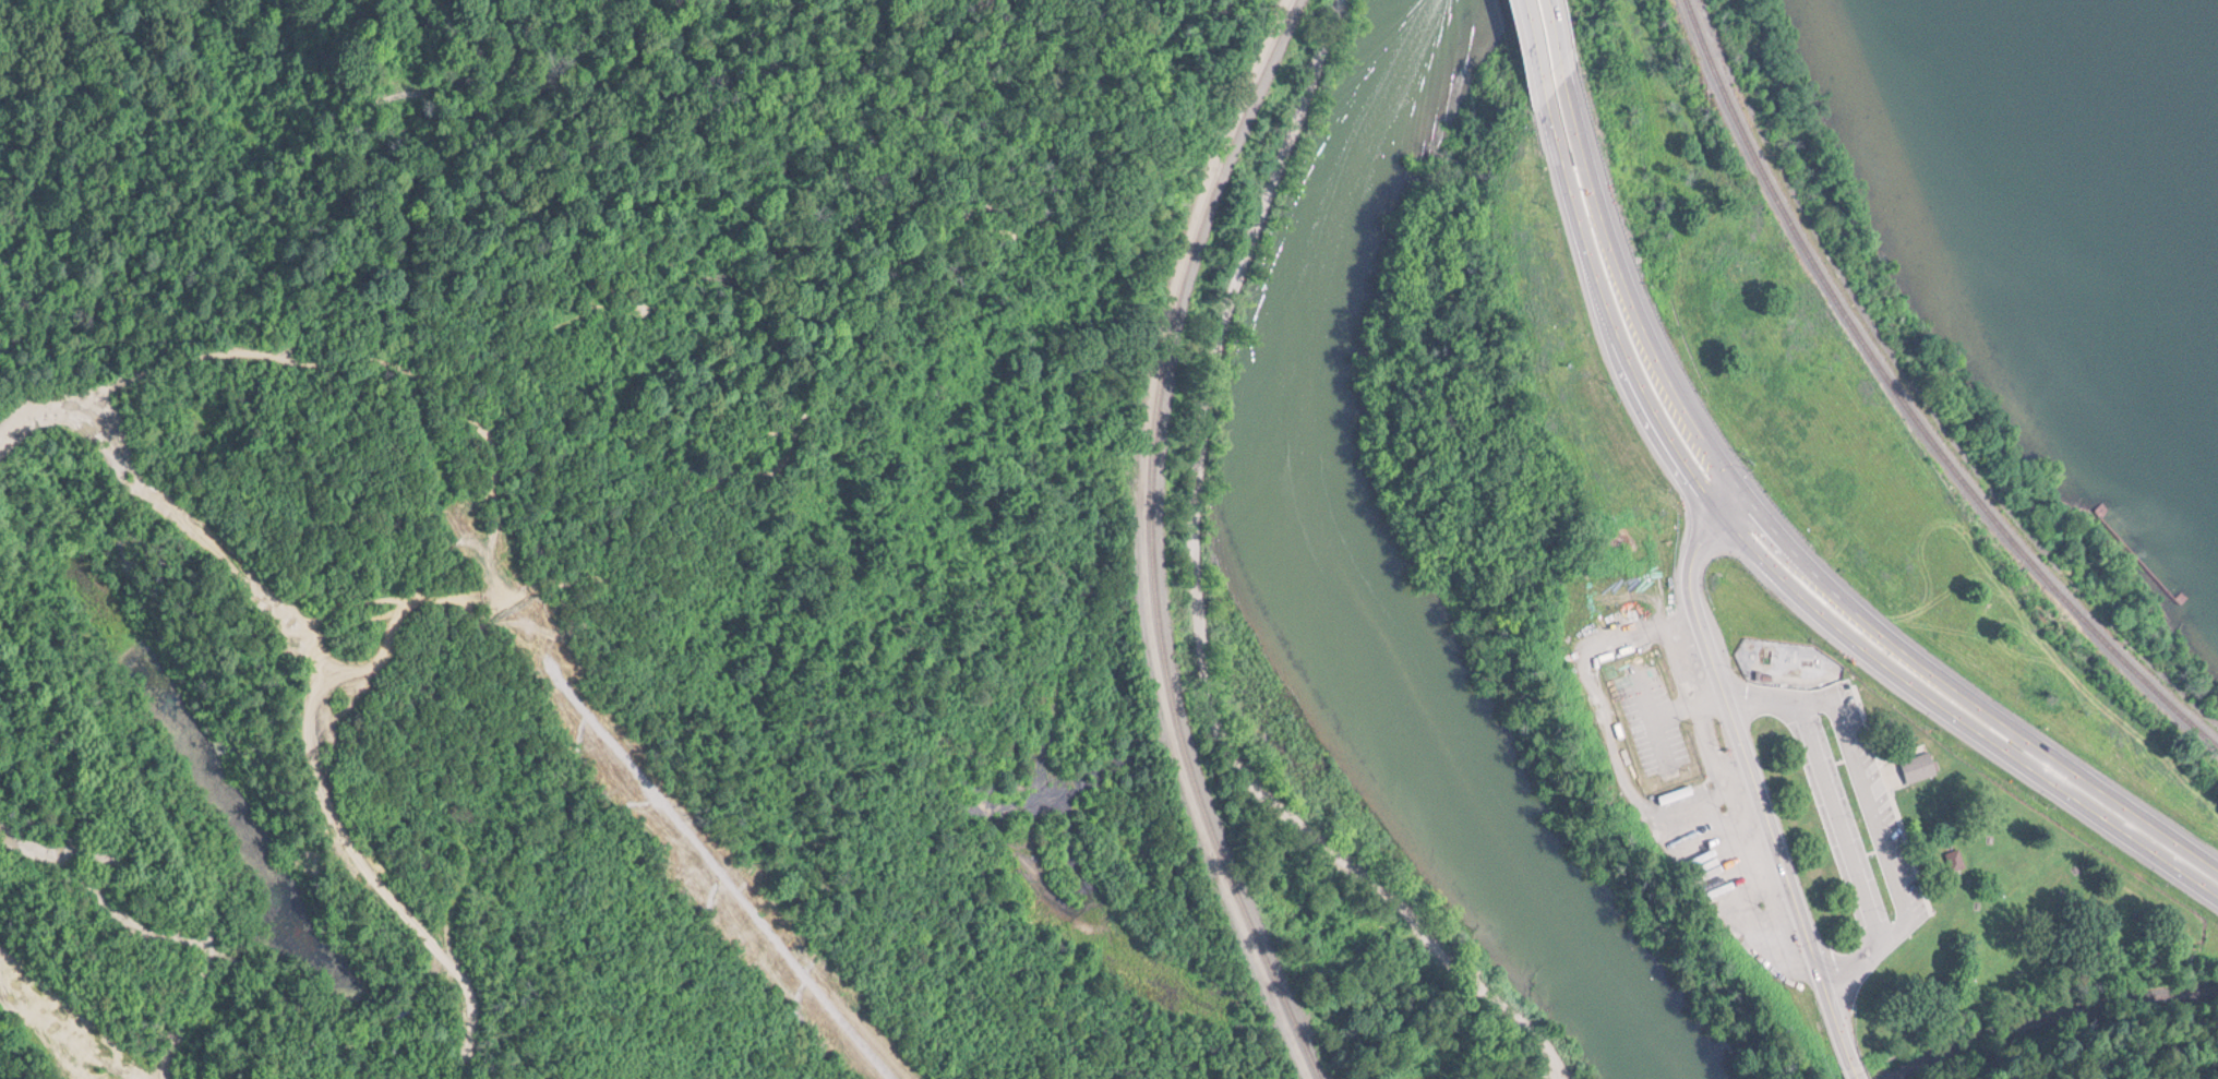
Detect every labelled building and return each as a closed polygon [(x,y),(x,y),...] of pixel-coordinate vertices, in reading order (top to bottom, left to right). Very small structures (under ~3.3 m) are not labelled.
[(1902,762),(1910,784),(1940,772),(1931,751),(1902,762)]
